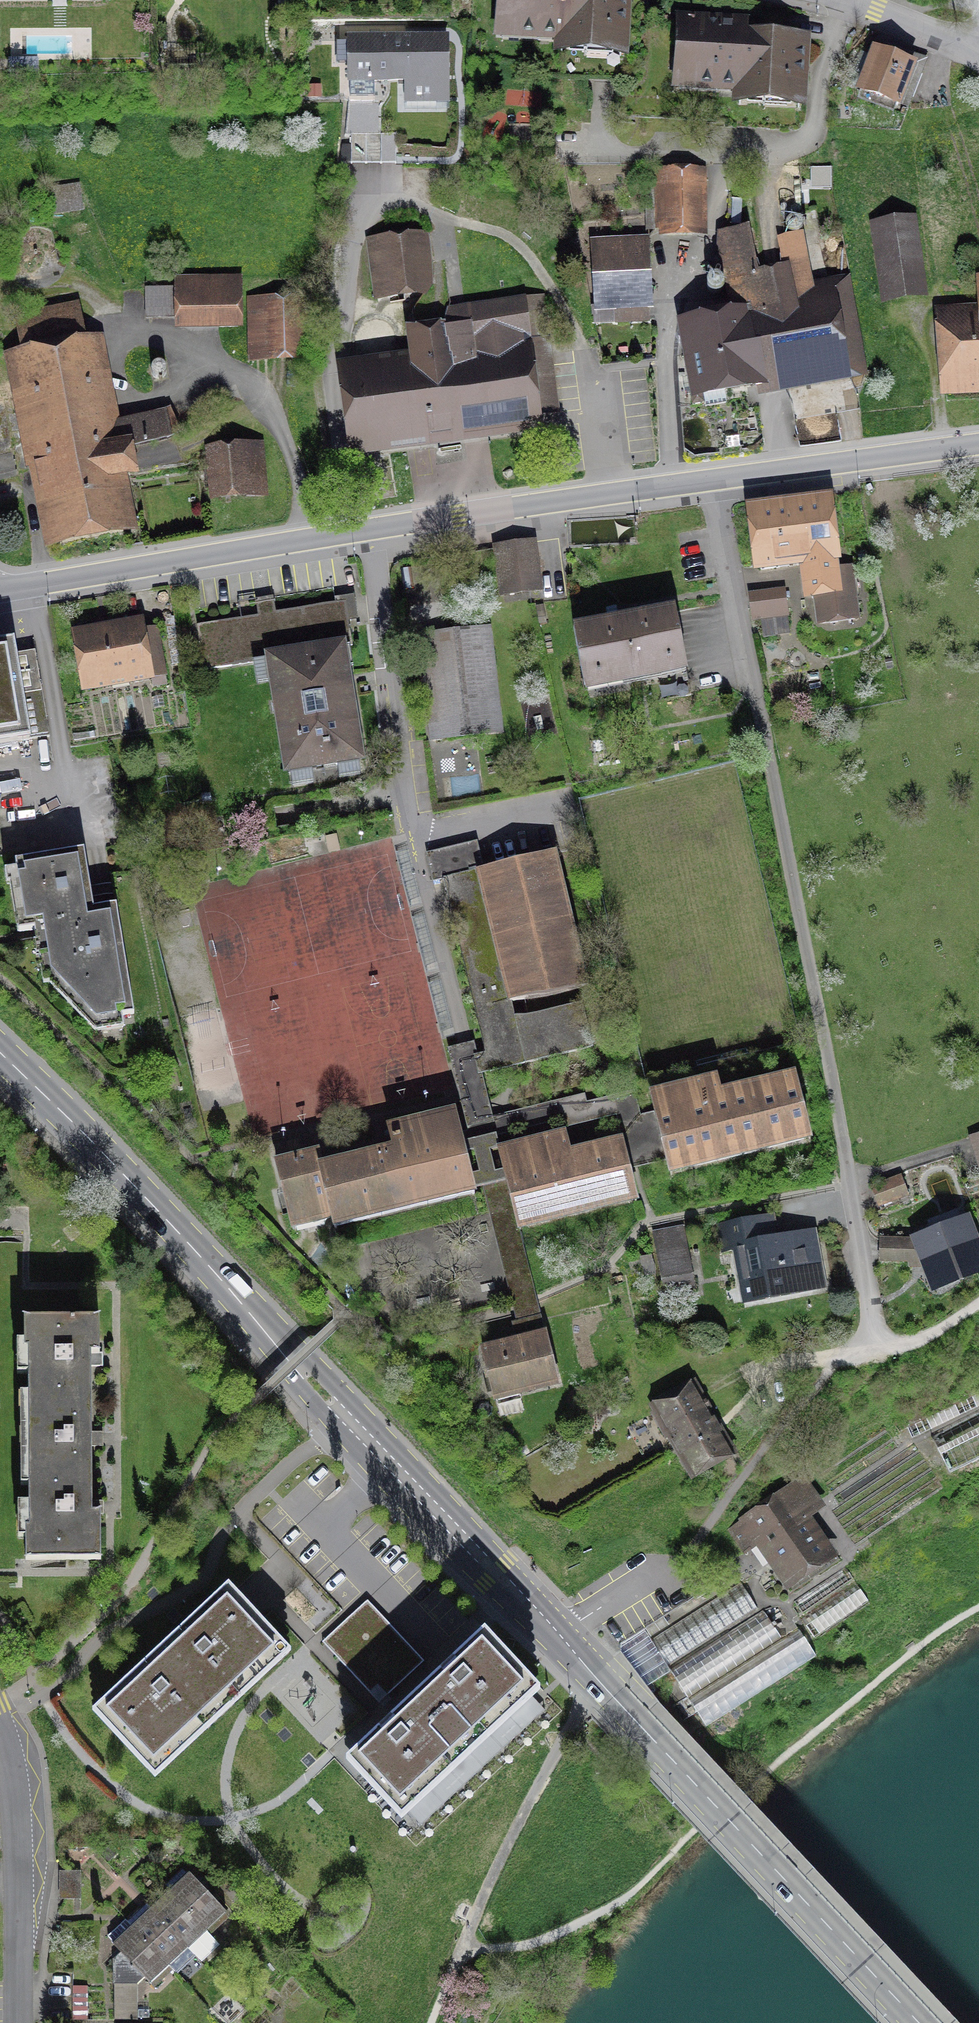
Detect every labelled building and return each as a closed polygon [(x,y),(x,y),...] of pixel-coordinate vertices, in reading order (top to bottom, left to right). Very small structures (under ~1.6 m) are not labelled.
[(493,42),(554,45),(553,57),(628,61),(631,0),(495,0),(493,42)] [(749,35),(749,20),(674,16),(671,94),(733,96),(732,109),(807,113),(810,37),(749,35)] [(449,37),(346,38),(346,87),(404,87),(404,107),(449,107),(449,37)] [(901,113),(919,67),(874,49),(856,95),(901,113)] [(395,164),(395,134),(350,134),(350,164),(395,164)] [(708,240),(707,169),(656,170),(657,241),(708,240)] [(69,207),(83,208),(84,185),(69,184),(69,207)] [(924,293),(914,224),(877,230),(887,299),(924,293)] [(864,362),(849,278),(833,280),(837,299),(795,307),(787,265),(807,261),(802,235),(777,239),(782,266),(756,271),(748,227),(719,232),(735,316),(690,325),(703,392),(864,362)] [(433,283),(426,233),(370,240),(377,292),(431,285),(433,283)] [(654,323),(649,240),(591,243),(595,316),(615,315),(615,325),(654,323)] [(242,332),(241,276),(173,277),(174,333),(242,332)] [(556,410),(541,297),(449,310),(452,300),(418,305),(415,309),(416,329),(415,329),(420,361),(347,372),(356,437),(556,410)] [(311,363),(311,298),(247,298),(247,363),(311,363)] [(172,413),(163,416),(123,425),(126,444),(105,448),(78,306),(17,317),(59,535),(121,524),(111,475),(134,471),(130,447),(168,441),(181,433),(172,413)] [(947,312),(953,386),(978,384),(978,310),(947,312)] [(266,495),(262,444),(241,445),(242,455),(218,457),(220,488),(244,486),(245,496),(266,495)] [(826,496),(754,506),(762,569),(780,567),(778,556),(809,552),(814,594),(817,594),(820,620),(856,616),(850,573),(836,575),(826,496)] [(537,542),(492,547),(499,604),(544,599),(537,542)] [(785,591),(750,595),(753,619),(788,614),(785,591)] [(346,603),(196,627),(204,672),(269,662),(343,650),(353,648),(346,603)] [(676,613),(572,632),(584,702),(689,682),(676,613)] [(158,628),(81,641),(88,679),(128,672),(129,678),(151,674),(154,686),(168,684),(158,628)] [(493,630),(415,638),(426,746),(505,738),(493,630)] [(50,737),(34,638),(0,644),(0,745),(50,737)] [(348,684),(343,650),(269,662),(287,771),(361,759),(348,684)] [(557,848),(483,866),(477,840),(426,853),(433,881),(443,878),(486,1052),(477,1054),(482,1074),(594,1046),(582,1000),(515,1017),(511,1003),(591,983),(557,848)] [(94,909),(85,850),(15,861),(26,931),(42,929),(43,935),(36,936),(37,943),(46,942),(53,984),(70,1002),(79,1001),(80,1009),(91,1021),(134,1014),(117,906),(94,909)] [(499,1144),(497,1136),(566,1119),(568,1127),(616,1115),(621,1136),(625,1135),(633,1168),(663,1161),(651,1113),(640,1116),(633,1090),(587,1102),(585,1094),(493,1117),(482,1074),(477,1054),(474,1042),(465,1044),(448,1048),(468,1130),(464,1131),(469,1151),(475,1150),(480,1172),(474,1174),(478,1187),(482,1185),(490,1215),(500,1257),(511,1299),(512,1306),(513,1309),(516,1321),(512,1322),(515,1337),(544,1330),(536,1298),(519,1230),(507,1179),(504,1169),(496,1171),(491,1150),(499,1148),(498,1144),(499,1144)] [(714,1071),(645,1089),(651,1113),(663,1161),(666,1174),(811,1138),(793,1068),(718,1087),(714,1071)] [(320,1146),(273,1157),(291,1228),(331,1218),(333,1227),(479,1191),(478,1187),(474,1174),(469,1151),(464,1131),(457,1105),(386,1123),(391,1143),(323,1160),(320,1146)] [(499,1144),(498,1144),(499,1148),(504,1169),(507,1179),(519,1230),(641,1200),(633,1168),(625,1135),(621,1136),(573,1148),(568,1127),(499,1144)] [(968,1137),(978,1173),(978,1133),(968,1137)] [(910,1199),(902,1177),(870,1188),(878,1210),(910,1199)] [(963,1222),(915,1240),(890,1239),(890,1258),(923,1259),(932,1285),(978,1268),(978,1264),(963,1222)] [(823,1285),(812,1234),(775,1241),(771,1223),(732,1231),(746,1300),(823,1285)] [(695,1289),(683,1225),(652,1231),(664,1295),(695,1289)] [(29,1394),(91,1393),(91,1366),(98,1366),(98,1360),(98,1354),(100,1354),(100,1319),(25,1320),(25,1349),(28,1349),(29,1394)] [(481,1346),(495,1402),(562,1385),(548,1329),(544,1330),(515,1337),(481,1346)] [(902,1419),(912,1443),(978,1412),(978,1383),(902,1419)] [(695,1392),(661,1411),(695,1472),(729,1453),(695,1392)] [(92,1485),(92,1445),(99,1445),(99,1439),(99,1432),(91,1432),(91,1393),(29,1394),(29,1485),(92,1485)] [(930,1439),(949,1475),(978,1459),(978,1414),(930,1439)] [(788,1599),(840,1564),(814,1525),(825,1517),(802,1480),(727,1531),(746,1560),(757,1553),(788,1599)] [(92,1485),(29,1485),(30,1528),(26,1528),(26,1560),(101,1560),(100,1513),(99,1513),(99,1507),(99,1501),(92,1501),(92,1485)] [(846,1567),(795,1601),(802,1612),(853,1579),(846,1567)] [(801,1620),(815,1640),(870,1602),(856,1582),(801,1620)] [(669,1663),(756,1610),(740,1583),(652,1636),(669,1663)] [(153,1777),(289,1648),(227,1584),(91,1713),(153,1777)] [(379,1703),(424,1661),(367,1599),(322,1641),(379,1703)] [(783,1644),(764,1612),(667,1670),(686,1702),(688,1701),(783,1644)] [(404,1816),(541,1693),(486,1632),(455,1659),(392,1716),(349,1755),(404,1816)] [(706,1730),(817,1661),(799,1632),(783,1644),(688,1701),(706,1730)] [(159,1898),(140,1916),(119,1933),(111,1941),(146,1982),(186,1947),(200,1962),(219,1945),(205,1930),(225,1911),(187,1870),(178,1879),(159,1898)]
